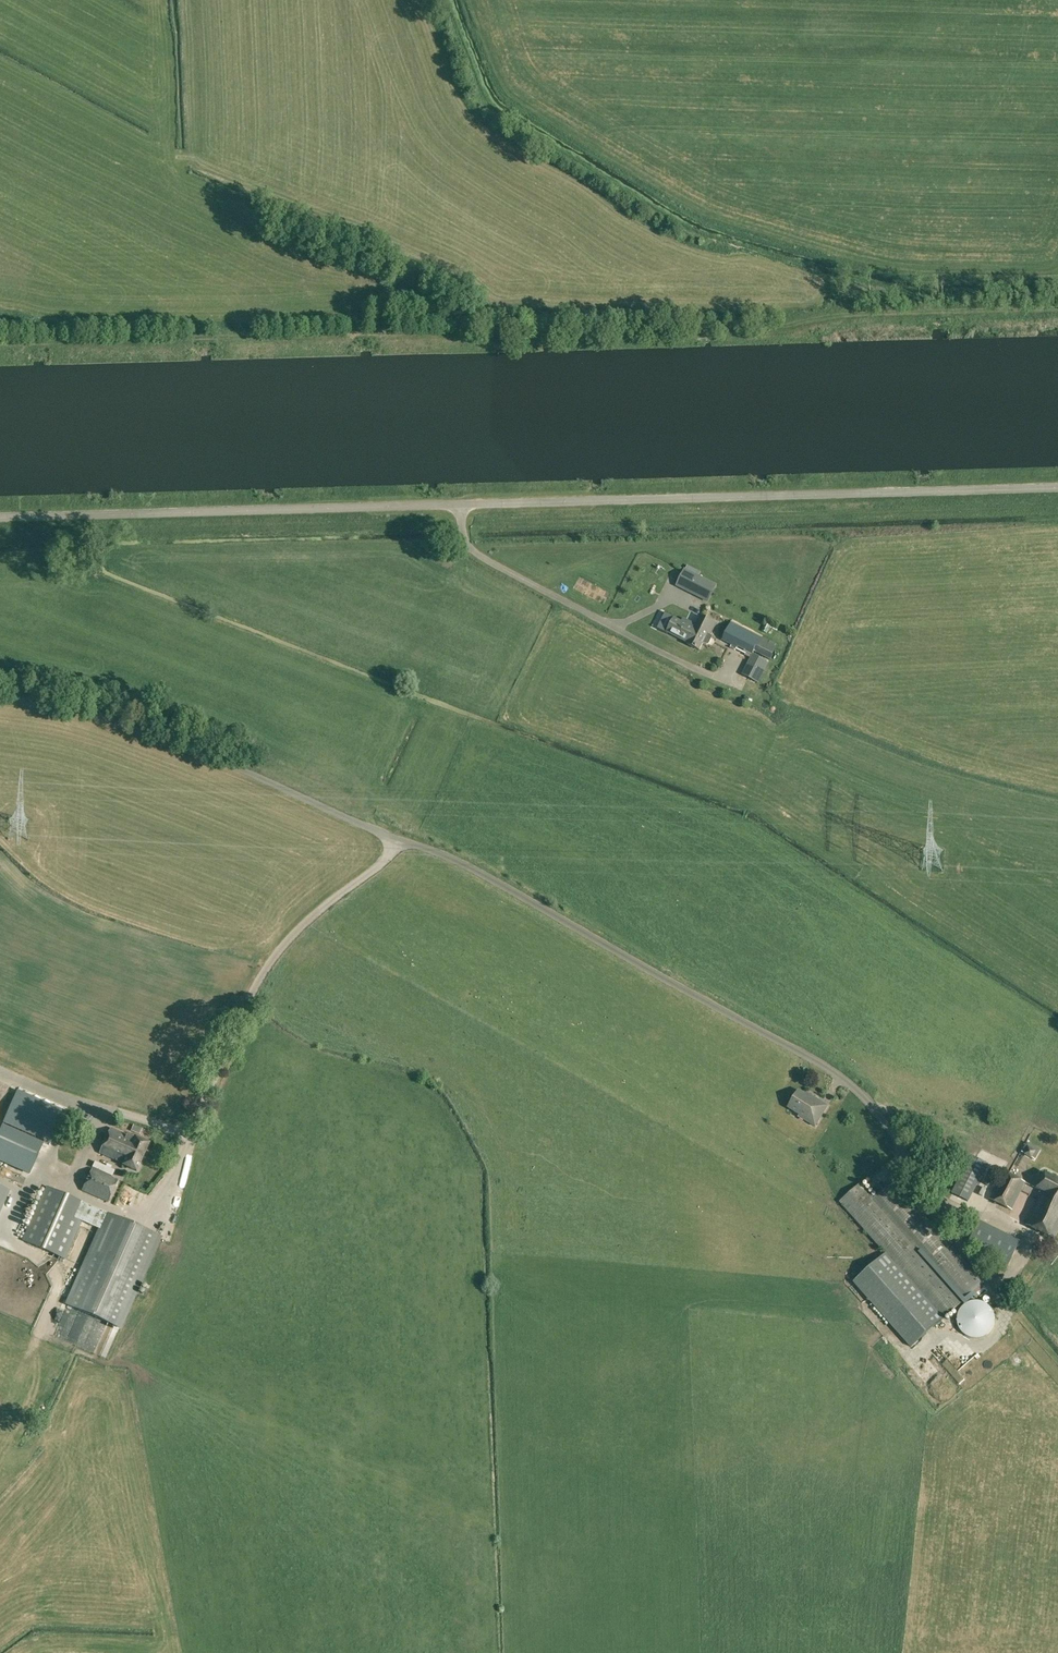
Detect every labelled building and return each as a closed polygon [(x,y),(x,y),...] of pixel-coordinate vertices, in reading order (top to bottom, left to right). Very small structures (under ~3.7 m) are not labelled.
[(709,603),(717,586),(685,571),(677,587),(709,603)] [(687,644),(700,651),(704,643),(709,645),(713,637),(708,634),(709,633),(711,635),(717,624),(701,616),(697,625),(687,643),(687,644)] [(666,633),(687,643),(697,625),(683,618),(682,622),(674,618),(666,633)] [(755,651),(772,660),(779,646),(762,637),(731,622),(722,640),(752,656),(755,651)] [(754,656),(744,676),(758,683),(768,663),(754,656)] [(799,1116),(815,1127),(828,1106),(807,1093),(806,1094),(798,1090),(788,1107),(800,1115),(799,1116)] [(10,1108),(18,1112),(20,1107),(12,1103),(10,1108)] [(30,1174),(43,1143),(3,1125),(0,1131),(0,1161),(30,1174)] [(142,1129),(133,1125),(131,1130),(139,1134),(142,1129)] [(123,1165),(137,1171),(149,1143),(135,1137),(135,1139),(126,1135),(126,1134),(110,1127),(99,1153),(123,1164),(123,1165)] [(1028,1147),(1024,1154),(1031,1158),(1035,1151),(1028,1147)] [(952,1193),(968,1202),(988,1163),(970,1155),(952,1193)] [(82,1191),(108,1203),(119,1180),(92,1168),(82,1191)] [(989,1199),(1012,1211),(1026,1182),(1003,1171),(989,1199)] [(1055,1239),(1057,1233),(1057,1180),(1045,1173),(1038,1188),(1042,1191),(1025,1225),(1055,1239)] [(839,1202),(944,1318),(985,1283),(894,1180),(875,1197),(861,1182),(839,1202)] [(10,1190),(0,1186),(0,1214),(10,1190)] [(67,1304),(120,1327),(160,1236),(46,1186),(22,1240),(83,1268),(67,1304)] [(150,1195),(154,1201),(167,1193),(164,1187),(150,1195)] [(967,1244),(1008,1265),(1021,1241),(979,1219),(967,1244)] [(854,1282),(912,1347),(934,1327),(876,1262),(854,1282)] [(958,1317),(958,1319),(958,1321),(958,1322),(958,1324),(959,1325),(959,1327),(960,1328),(961,1330),(962,1331),(963,1332),(964,1333),(965,1334),(967,1335),(968,1336),(969,1337),(971,1337),(973,1337),(974,1338),(976,1338),(977,1338),(979,1338),(981,1337),(982,1337),(984,1336),(985,1336),(986,1335),(988,1334),(989,1333),(990,1332),(991,1330),(992,1329),(993,1328),(993,1326),(994,1325),(994,1323),(995,1322),(995,1320),(995,1318),(995,1317),(994,1315),(994,1314),(994,1312),(993,1311),(992,1309),(991,1308),(990,1307),(989,1305),(988,1304),(986,1303),(985,1303),(983,1302),(982,1301),(980,1301),(979,1301),(977,1301),(975,1301),(974,1301),(972,1301),(970,1302),(969,1302),(967,1303),(966,1304),(965,1305),(963,1306),(962,1307),(961,1308),(960,1310),(960,1311),(959,1313),(958,1314),(958,1316),(958,1317)] [(936,1356),(950,1365),(955,1358),(941,1349),(936,1356)] [(934,1382),(943,1375),(932,1360),(923,1367),(934,1382)] [(954,1386),(948,1378),(937,1386),(942,1395),(954,1386)]
